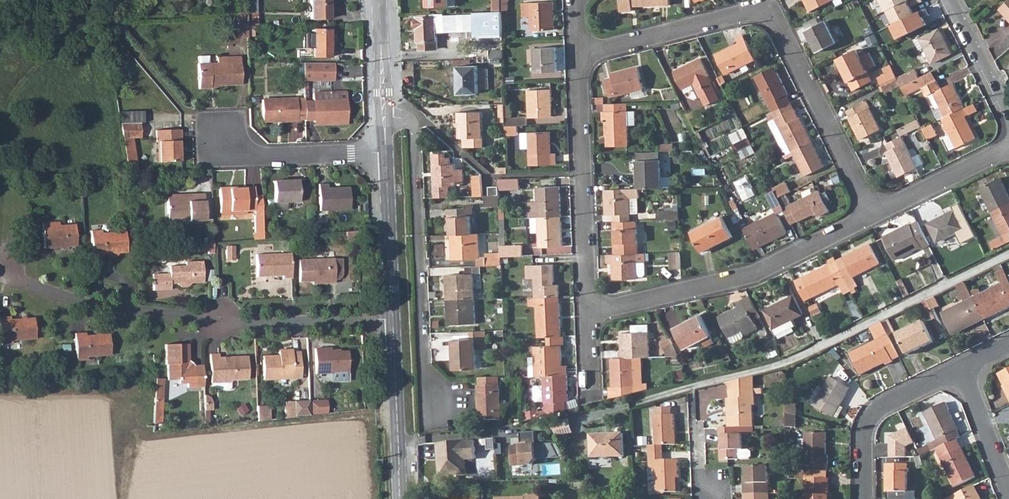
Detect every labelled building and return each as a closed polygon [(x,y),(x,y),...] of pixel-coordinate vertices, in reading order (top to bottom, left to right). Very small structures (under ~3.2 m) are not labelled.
[(246,12),(246,15),(255,15),(255,0),(245,0),(246,12)] [(309,20),(327,20),(327,0),(309,0),(309,20)] [(425,8),(448,7),(448,0),(424,0),(425,8)] [(493,12),(501,12),(501,4),(501,0),(493,0),(493,12)] [(621,11),(632,11),(632,7),(670,5),(670,0),(620,0),(621,11)] [(809,3),(806,4),(810,11),(833,0),(807,0),(809,3)] [(879,0),(885,14),(887,14),(893,27),(915,17),(911,9),(923,3),(922,0),(880,0),(879,0)] [(861,7),(866,16),(877,11),(872,1),(861,7)] [(1001,11),(1008,20),(1008,1),(1000,9),(1001,11)] [(523,3),(524,17),(532,17),(532,31),(554,30),(553,2),(523,3)] [(246,12),(236,12),(236,28),(236,37),(246,37),(246,26),(246,15),(246,12)] [(474,13),(474,14),(474,25),(475,37),(486,37),(486,12),(474,13)] [(486,12),(486,37),(502,37),(501,12),(493,12),(486,12)] [(915,17),(893,27),(891,28),(897,42),(928,27),(921,13),(915,17)] [(430,15),(430,17),(415,18),(415,29),(416,30),(417,43),(418,43),(418,50),(437,50),(436,28),(444,28),(444,26),(471,24),(471,15),(444,16),(444,14),(430,15)] [(255,15),(246,15),(246,26),(255,26),(255,15)] [(826,22),(831,34),(837,31),(832,20),(830,21),(829,21),(826,22)] [(826,22),(825,22),(807,31),(818,52),(836,43),(835,41),(832,36),(831,34),(826,22)] [(296,51),(296,57),(329,57),(329,30),(312,30),(312,34),(309,34),(309,41),(303,41),(303,51),(296,51)] [(932,33),(915,41),(919,50),(924,47),(932,63),(950,54),(940,33),(933,36),(932,33)] [(715,55),(726,75),(755,60),(743,36),(737,39),(739,44),(715,55)] [(536,49),(536,64),(536,73),(556,72),(556,48),(536,48),(536,49)] [(864,74),(867,73),(866,71),(875,66),(869,53),(860,58),(856,51),(838,60),(853,90),(868,83),(864,74)] [(198,64),(197,64),(198,89),(210,88),(210,84),(215,84),(216,86),(240,84),(239,57),(216,57),(216,63),(208,63),(208,56),(198,56),(198,64)] [(701,59),(674,72),(683,89),(693,84),(699,98),(702,96),(707,105),(719,99),(717,95),(708,77),(709,76),(701,59)] [(303,63),(303,80),(332,81),(332,63),(315,63),(303,63)] [(883,70),(886,75),(889,82),(897,78),(890,66),(883,70)] [(460,94),(472,93),(477,93),(476,67),(457,68),(458,94),(460,94)] [(773,112),(790,103),(786,96),(788,95),(774,67),(755,76),(773,112)] [(606,82),(606,84),(609,96),(610,97),(611,97),(617,96),(644,88),(638,68),(611,75),(612,77),(613,81),(606,82)] [(897,78),(901,88),(919,78),(914,69),(897,78)] [(922,89),(937,81),(933,72),(919,78),(901,88),(906,97),(922,89)] [(878,79),(882,85),(889,82),(886,75),(878,79)] [(938,121),(942,119),(964,108),(952,83),(941,89),(937,81),(922,89),(926,97),(933,93),(939,105),(932,108),(938,121)] [(606,84),(599,86),(602,98),(609,96),(606,84)] [(528,91),(529,118),(552,117),(551,90),(528,91)] [(312,122),(346,122),(345,93),(345,92),(312,93),(312,102),(312,121),(312,122)] [(303,98),(261,99),(261,121),(304,120),(303,103),(303,98)] [(846,111),(861,139),(880,130),(870,108),(871,108),(867,101),(846,111)] [(304,120),(304,121),(312,121),(312,102),(303,103),(304,120)] [(604,105),(604,112),(602,112),(602,121),(604,121),(603,123),(605,123),(605,136),(608,136),(609,147),(629,146),(628,125),(636,125),(636,111),(628,111),(628,103),(604,105)] [(768,114),(771,120),(776,118),(793,109),(790,103),(773,112),(768,114)] [(942,119),(957,148),(975,139),(964,117),(968,115),(964,108),(942,119)] [(776,118),(780,127),(775,130),(787,154),(793,151),(811,142),(799,117),(798,118),(793,109),(776,118)] [(459,131),(462,131),(462,138),(463,138),(463,146),(470,146),(470,138),(483,138),(482,112),(460,112),(459,113),(455,113),(455,125),(459,125),(459,131)] [(505,114),(505,117),(505,126),(517,126),(518,126),(518,119),(512,118),(512,114),(505,114)] [(906,126),(910,132),(921,127),(918,120),(906,126)] [(139,123),(119,124),(122,139),(140,138),(139,123)] [(922,129),(928,140),(937,135),(932,124),(922,129)] [(505,126),(506,135),(517,135),(517,126),(505,126)] [(179,130),(155,131),(155,142),(157,142),(158,163),(180,162),(180,150),(178,150),(178,141),(180,141),(179,130)] [(896,131),(884,136),(887,141),(898,137),(896,131)] [(550,132),(521,133),(522,149),(530,149),(530,163),(544,163),(544,156),(551,155),(550,132)] [(886,153),(898,177),(917,168),(902,137),(886,145),(889,151),(886,153)] [(735,144),(737,149),(738,152),(752,145),(748,138),(742,141),(735,144)] [(793,151),(805,176),(824,166),(811,142),(793,151)] [(723,150),(725,155),(737,149),(735,144),(723,150)] [(738,152),(742,159),(755,153),(752,145),(738,152)] [(660,152),(638,153),(639,189),(661,189),(660,152)] [(434,172),(436,172),(436,177),(434,177),(435,187),(457,186),(457,184),(464,184),(463,169),(455,169),(455,164),(450,164),(450,157),(446,157),(446,153),(433,155),(434,172)] [(769,163),(777,160),(773,153),(766,157),(769,163)] [(664,176),(672,175),(670,158),(662,159),(664,176)] [(136,162),(126,164),(128,174),(138,173),(136,162)] [(498,179),(499,187),(499,190),(520,189),(519,178),(498,179)] [(992,211),(1008,203),(1008,196),(1000,178),(979,188),(991,212),(992,211)] [(472,179),(473,197),(482,196),(481,179),(472,179)] [(297,180),(272,181),(273,202),(297,201),(297,180)] [(773,190),(778,199),(791,192),(787,183),(773,190)] [(326,185),(318,185),(319,211),(348,209),(348,188),(327,188),(326,185)] [(490,188),(490,196),(499,196),(499,190),(499,187),(490,188)] [(530,203),(531,218),(532,217),(538,218),(561,217),(559,187),(537,188),(538,203),(530,203)] [(253,188),(218,189),(219,195),(219,212),(244,212),(245,211),(252,211),(253,218),(253,233),(262,233),(260,197),(253,197),(253,188)] [(606,191),(607,215),(614,215),(629,214),(629,198),(637,198),(639,198),(639,189),(606,191)] [(783,209),(791,224),(797,221),(798,222),(816,213),(818,217),(829,212),(819,190),(783,209)] [(174,201),(166,201),(166,214),(174,214),(175,222),(204,221),(203,194),(187,194),(187,198),(184,198),(184,197),(174,197),(174,201)] [(485,196),(485,206),(499,205),(499,196),(490,196),(485,196)] [(629,198),(629,214),(634,213),(637,209),(637,198),(629,198)] [(1003,234),(990,241),(994,248),(1008,240),(1008,203),(992,211),(1003,234)] [(732,208),(740,224),(744,222),(736,206),(732,208)] [(452,235),(472,234),(470,208),(450,209),(452,235)] [(928,224),(937,241),(963,228),(955,210),(928,224)] [(657,213),(657,221),(679,220),(678,212),(673,212),(657,213)] [(174,214),(166,214),(167,222),(175,222),(174,214)] [(614,215),(615,223),(629,222),(629,214),(614,215)] [(743,231),(753,249),(786,232),(777,214),(743,231)] [(532,217),(532,233),(539,233),(540,247),(562,247),(561,217),(538,218),(532,217)] [(692,233),(702,252),(733,237),(731,232),(733,231),(728,222),(726,223),(723,217),(692,233)] [(59,220),(42,221),(43,247),(60,246),(61,244),(64,243),(65,245),(76,245),(74,223),(59,224),(59,220)] [(918,221),(911,225),(910,223),(883,237),(894,259),(921,246),(922,248),(930,244),(918,221)] [(615,255),(637,254),(636,222),(615,223),(616,243),(614,244),(615,255)] [(356,231),(345,232),(346,240),(350,242),(357,241),(356,231)] [(125,233),(91,235),(92,256),(103,256),(103,253),(113,252),(114,251),(116,250),(117,252),(125,251),(125,233)] [(452,235),(453,260),(480,258),(479,234),(472,234),(452,235)] [(232,242),(225,242),(226,255),(234,254),(232,242)] [(212,243),(197,245),(197,252),(207,251),(207,254),(213,254),(212,243)] [(836,261),(848,285),(855,282),(853,277),(879,263),(870,244),(836,261)] [(501,246),(501,257),(508,256),(523,256),(523,246),(501,246)] [(670,253),(671,269),(681,269),(680,252),(670,253)] [(290,278),(289,254),(255,255),(255,277),(266,277),(265,274),(269,274),(269,276),(281,276),(281,279),(290,278)] [(608,256),(608,263),(613,263),(614,280),(637,280),(637,277),(637,263),(645,263),(645,254),(637,254),(615,255),(608,256)] [(299,283),(309,282),(324,282),(324,285),(333,285),(333,282),(336,282),(339,280),(341,278),(342,275),(342,273),(342,268),(341,259),(333,259),(298,260),(299,283)] [(836,261),(802,278),(795,281),(805,300),(812,297),(838,284),(841,289),(848,285),(836,261)] [(166,275),(150,276),(150,292),(167,291),(167,286),(175,285),(177,288),(179,289),(181,289),(184,289),(186,288),(187,285),(200,285),(200,262),(183,263),(183,267),(166,268),(166,275)] [(645,263),(637,263),(637,277),(644,277),(645,275),(645,263)] [(536,298),(537,298),(559,297),(559,285),(554,285),(554,265),(527,266),(527,279),(535,278),(536,298)] [(447,300),(475,299),(473,273),(446,275),(447,300)] [(984,320),(1008,307),(1008,280),(1007,276),(1000,279),(1002,284),(982,294),(974,299),(984,320)] [(896,281),(904,297),(909,295),(901,278),(896,281)] [(957,286),(965,303),(943,314),(953,335),(984,320),(974,299),(970,292),(965,282),(957,286)] [(970,292),(974,299),(982,294),(979,288),(970,292)] [(741,330),(755,324),(754,321),(760,317),(749,295),(736,302),(738,306),(718,317),(728,337),(741,330)] [(773,328),(776,334),(794,325),(791,319),(802,314),(793,296),(764,310),(773,328)] [(537,298),(539,337),(551,337),(561,336),(559,297),(537,298)] [(927,301),(932,311),(940,307),(935,297),(927,301)] [(447,300),(448,324),(476,323),(475,299),(447,300)] [(815,304),(808,308),(812,316),(819,312),(815,304)] [(0,315),(0,342),(11,342),(11,339),(34,337),(32,316),(24,317),(23,319),(20,319),(19,317),(9,317),(9,314),(0,315)] [(674,329),(683,349),(701,340),(705,346),(714,342),(700,316),(674,329)] [(897,335),(906,354),(932,342),(923,322),(897,335)] [(850,355),(860,374),(885,362),(886,366),(893,362),(893,361),(899,358),(894,347),(889,336),(882,323),(871,329),(875,338),(880,335),(882,339),(850,355)] [(741,330),(744,336),(757,329),(755,324),(741,330)] [(632,325),(632,333),(648,332),(648,325),(632,325)] [(85,330),(73,331),(75,358),(87,357),(86,354),(110,353),(108,332),(100,332),(100,335),(97,334),(96,333),(85,333),(85,330)] [(472,331),(473,339),(454,340),(455,370),(477,368),(476,350),(488,350),(487,331),(472,331)] [(622,358),(633,358),(643,357),(649,357),(648,332),(632,333),(621,333),(622,358)] [(530,376),(544,376),(567,375),(567,366),(562,366),(561,345),(564,345),(563,336),(561,336),(551,337),(552,346),(535,346),(536,357),(530,357),(530,376)] [(661,343),(662,345),(666,353),(668,357),(679,356),(677,352),(672,341),(670,338),(661,343)] [(672,341),(677,352),(681,350),(676,339),(672,341)] [(201,388),(200,365),(191,365),(186,361),(185,343),(163,344),(163,365),(165,365),(165,380),(176,380),(176,385),(184,385),(184,388),(201,388)] [(330,349),(314,349),(315,374),(348,373),(347,353),(330,353),(330,349)] [(277,357),(261,358),(262,380),(300,379),(299,352),(291,352),(291,350),(281,350),(281,353),(277,353),(277,357)] [(212,390),(227,389),(228,388),(228,383),(228,379),(246,379),(245,356),(226,357),(226,360),(216,360),(216,354),(207,354),(208,383),(210,383),(211,388),(212,390)] [(633,358),(635,392),(644,390),(643,357),(633,358)] [(611,358),(613,387),(615,387),(616,397),(631,393),(635,392),(633,358),(622,358),(611,358)] [(998,375),(1003,386),(1004,385),(1008,395),(1008,370),(998,375)] [(539,417),(559,412),(558,402),(566,401),(568,401),(567,375),(544,376),(544,386),(545,400),(545,411),(538,411),(539,417)] [(734,381),(734,390),(753,390),(753,377),(734,381)] [(480,378),(481,386),(478,387),(480,421),(501,420),(499,378),(480,378)] [(814,407),(833,417),(850,388),(831,378),(814,407)] [(153,381),(151,403),(159,404),(161,381),(153,380),(153,381)] [(544,386),(539,386),(536,387),(537,399),(539,400),(545,400),(544,386)] [(727,428),(734,427),(752,427),(751,406),(754,405),(753,390),(734,390),(728,390),(729,399),(726,399),(727,428)] [(203,396),(201,397),(202,410),(210,410),(209,400),(208,399),(205,397),(203,396)] [(308,414),(308,400),(293,401),(293,409),(284,409),(284,417),(293,417),(293,416),(308,415),(308,414)] [(325,400),(308,400),(308,414),(326,414),(325,400)] [(558,402),(559,412),(566,410),(566,401),(558,402)] [(151,409),(149,425),(157,426),(159,404),(151,403),(151,409)] [(931,451),(936,449),(956,439),(960,437),(953,423),(954,423),(948,410),(949,409),(946,403),(924,414),(937,440),(928,445),(931,451)] [(786,404),(786,414),(796,417),(796,404),(786,404)] [(267,406),(254,407),(255,422),(268,421),(267,406)] [(664,446),(676,445),(675,415),(672,415),(672,408),(658,408),(658,416),(655,416),(656,446),(664,446)] [(796,417),(786,414),(786,428),(796,428),(796,417)] [(553,423),(557,437),(572,433),(568,418),(553,423)] [(719,428),(719,436),(722,436),(722,450),(720,450),(720,459),(737,459),(737,450),(742,449),(741,435),(734,435),(734,427),(727,428),(719,428)] [(907,429),(889,437),(890,458),(906,458),(906,447),(914,443),(907,429)] [(514,467),(533,466),(538,460),(559,459),(553,445),(537,447),(536,433),(521,434),(522,448),(519,448),(519,447),(512,447),(514,467)] [(830,471),(830,464),(830,455),(827,455),(827,434),(827,433),(826,433),(806,433),(806,463),(798,463),(798,471),(806,471),(828,471),(830,471)] [(592,436),(593,458),(625,456),(624,434),(592,436)] [(936,449),(955,487),(975,477),(956,439),(936,449)] [(477,441),(440,443),(440,451),(443,451),(443,452),(443,453),(444,454),(444,455),(445,456),(447,457),(447,459),(440,460),(441,476),(467,474),(467,460),(478,459),(477,441)] [(656,446),(651,446),(651,469),(658,469),(658,483),(658,492),(666,492),(666,493),(677,493),(677,478),(680,478),(679,460),(664,461),(664,446),(656,446)] [(748,449),(742,449),(737,450),(737,459),(748,459),(751,456),(751,452),(748,449)] [(921,456),(915,458),(917,467),(923,466),(921,456)] [(891,472),(891,480),(888,480),(888,493),(889,493),(889,498),(919,498),(919,492),(908,492),(907,465),(886,465),(887,472),(888,472),(891,472)] [(768,466),(748,467),(748,483),(745,483),(745,494),(768,493),(768,466)] [(806,471),(806,479),(828,479),(828,471),(806,471)] [(806,498),(829,498),(829,479),(828,479),(806,479),(806,498)] [(974,486),(948,498),(980,498),(974,486)]
